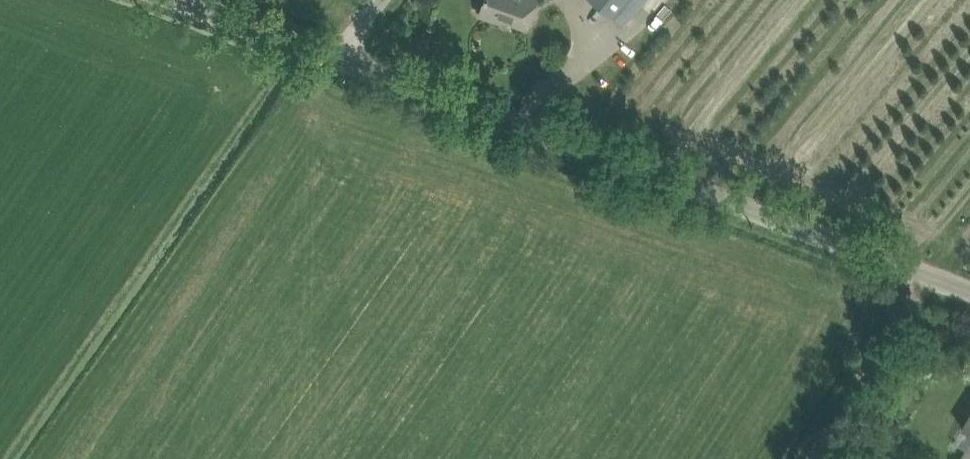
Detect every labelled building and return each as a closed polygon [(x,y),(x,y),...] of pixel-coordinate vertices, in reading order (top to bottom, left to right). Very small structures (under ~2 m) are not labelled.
[(481,14),(500,21),(501,17),(529,27),(538,0),(486,0),(481,14)] [(637,9),(645,0),(595,0),(624,25),(637,9)] [(967,450),(962,458),(969,458),(969,446),(967,450)]
